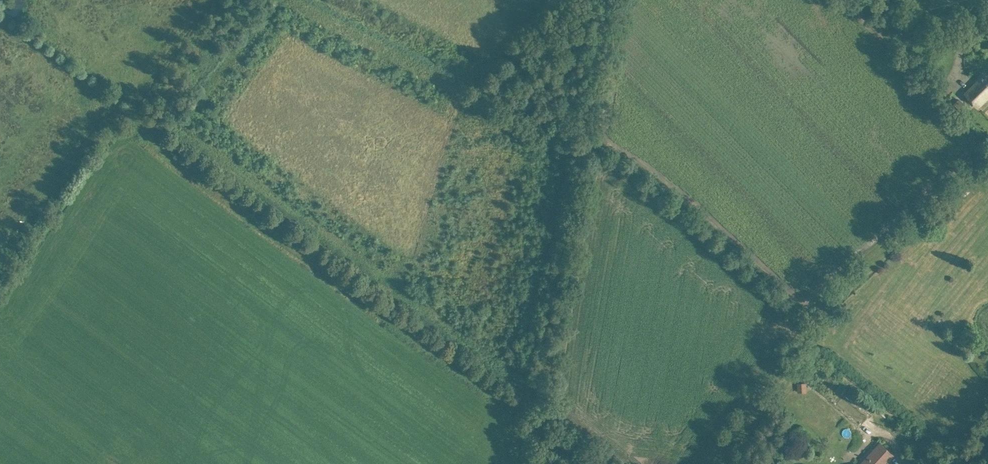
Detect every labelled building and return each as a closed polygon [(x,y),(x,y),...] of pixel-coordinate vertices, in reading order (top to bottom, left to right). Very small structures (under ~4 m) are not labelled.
[(984,72),(964,93),(978,109),(987,99),(987,76),(984,72)] [(967,187),(961,192),(964,195),(970,190),(967,187)] [(806,382),(797,383),(798,392),(807,392),(806,382)] [(893,455),(880,443),(863,461),(866,463),(865,463),(885,463),(893,455)]
